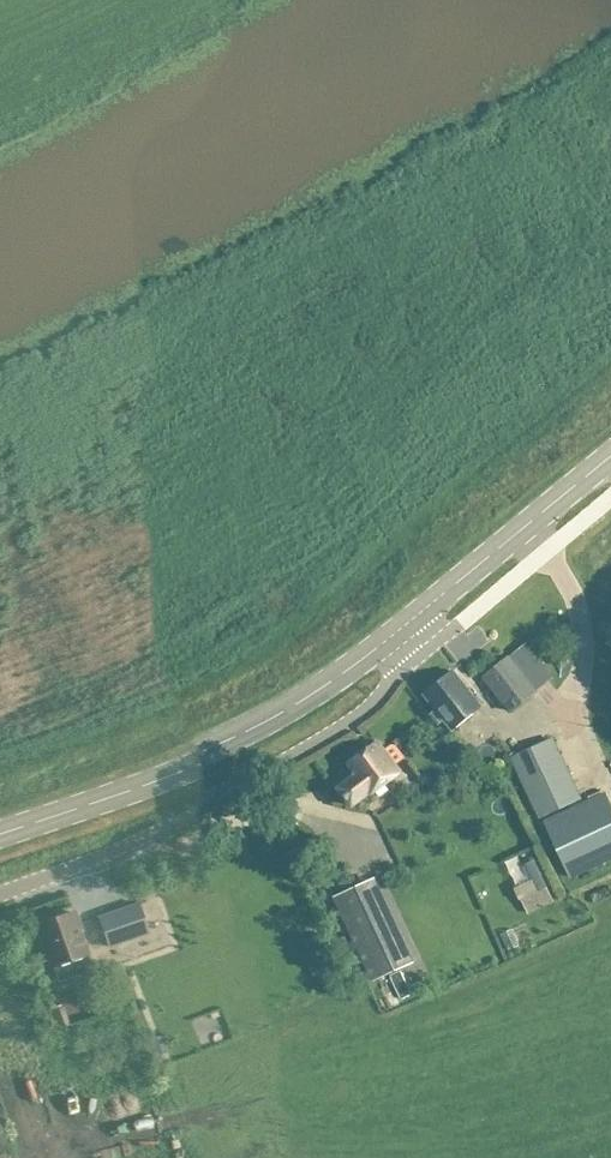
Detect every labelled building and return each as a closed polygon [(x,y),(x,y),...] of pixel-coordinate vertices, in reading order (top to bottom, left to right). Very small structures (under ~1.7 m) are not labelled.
[(526,643),(508,657),(536,692),(553,679),(526,643)] [(534,693),(507,658),(482,678),(510,712),(534,693)] [(423,695),(450,729),(451,731),(480,707),(452,672),(423,695)] [(509,758),(537,820),(582,800),(553,738),(509,758)] [(355,774),(342,785),(337,788),(351,806),(369,793),(371,795),(399,773),(393,765),(403,758),(392,742),(381,750),(376,743),(350,762),(348,764),(355,774)] [(610,859),(610,810),(604,795),(544,823),(570,878),(610,859)] [(408,969),(368,882),(334,897),(374,984),(408,969)] [(148,923),(137,891),(98,905),(109,936),(148,923)] [(37,914),(44,935),(53,958),(89,945),(80,922),(73,902),(37,914)] [(163,975),(146,981),(151,996),(168,991),(163,975)]
